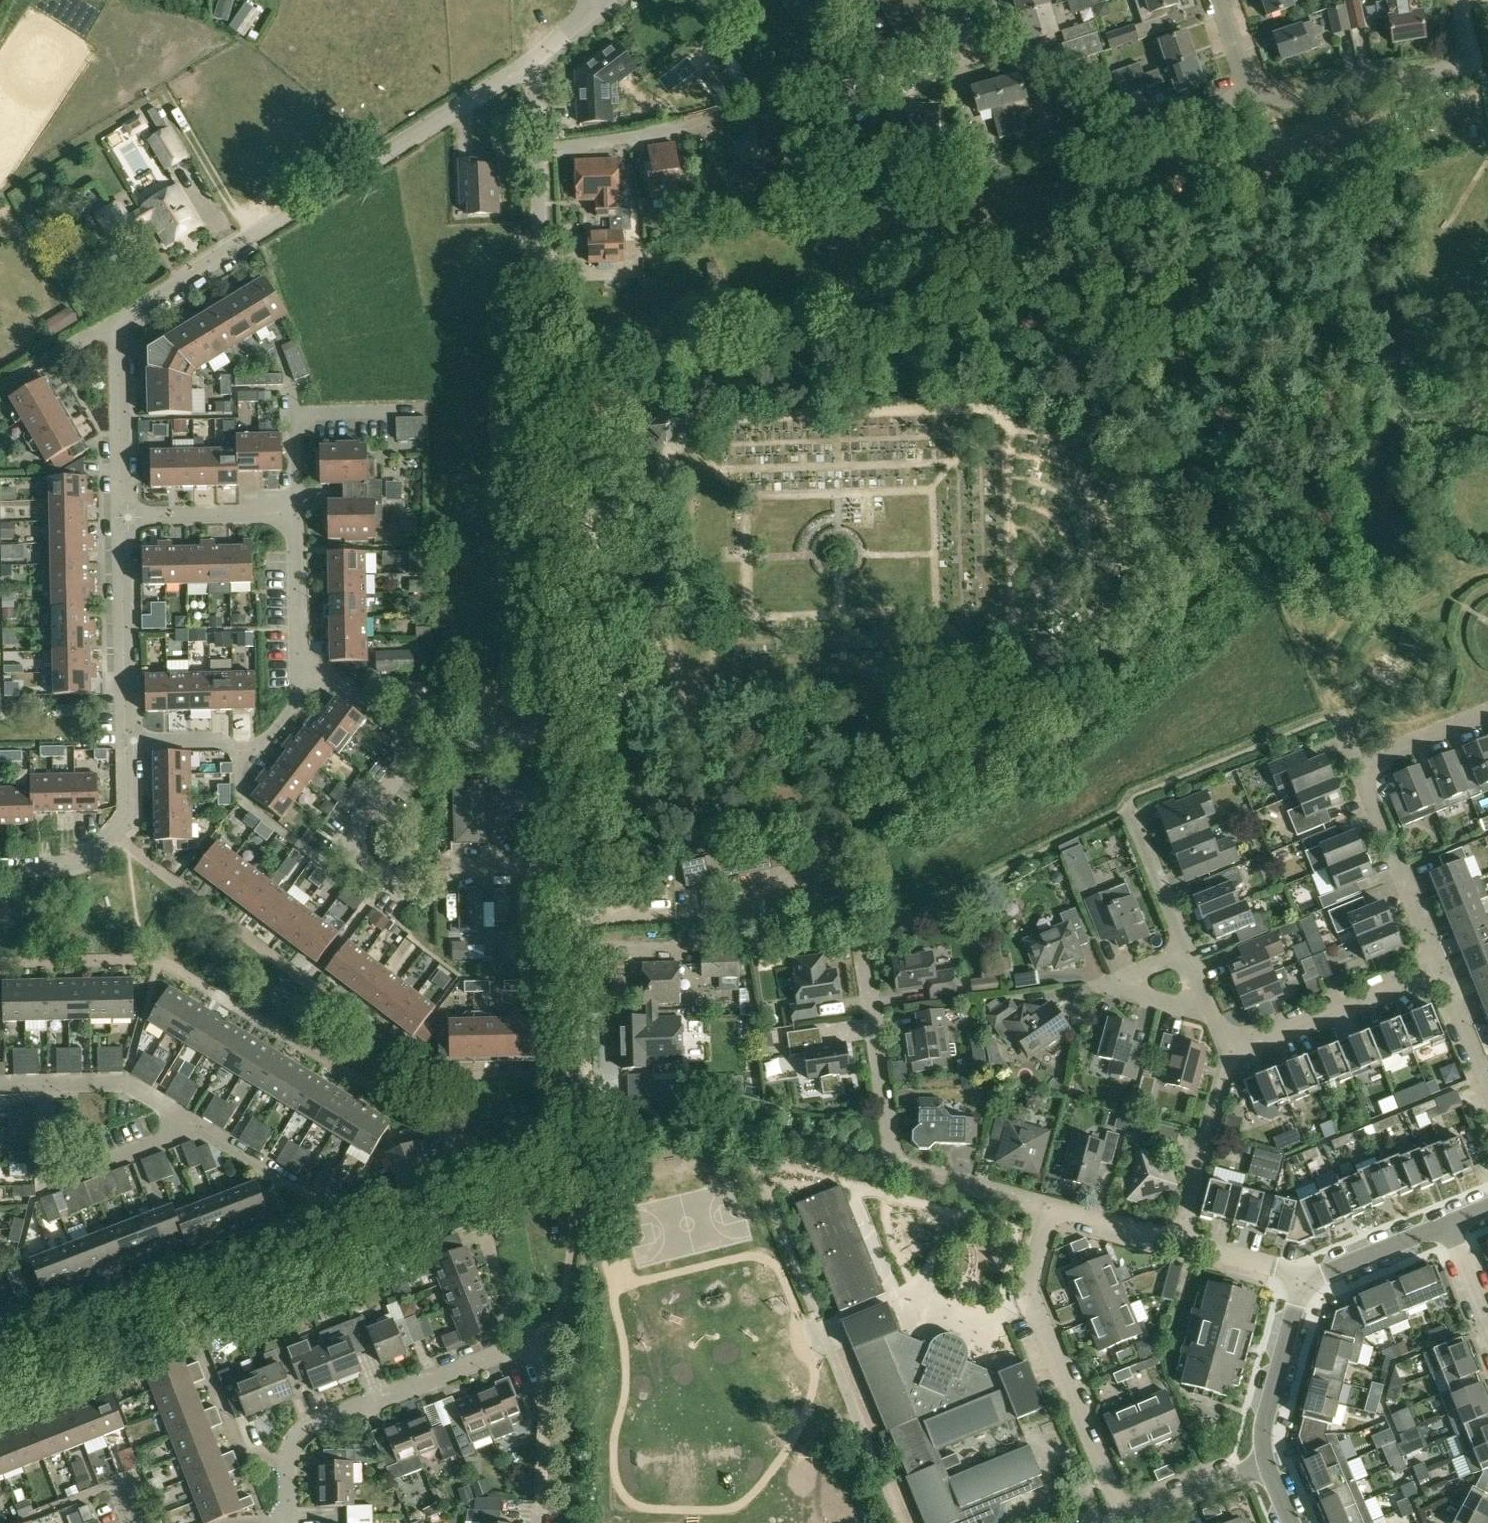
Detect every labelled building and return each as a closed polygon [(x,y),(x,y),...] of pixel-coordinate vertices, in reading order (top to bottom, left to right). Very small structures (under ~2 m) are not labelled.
[(783,4),(796,21),(812,8),(807,0),(786,0),(783,4)] [(892,25),(918,10),(913,0),(883,0),(879,3),(892,25)] [(1019,15),(1049,6),(1047,0),(1015,0),(1019,15)] [(1088,0),(1070,0),(1067,1),(1071,14),(1073,13),(1073,16),(1081,14),(1083,22),(1093,19),(1088,0)] [(1142,23),(1160,17),(1167,15),(1165,8),(1176,4),(1175,0),(1135,0),(1142,23)] [(1291,0),(1262,0),(1267,16),(1294,7),(1291,0)] [(1344,2),(1344,5),(1350,31),(1366,27),(1359,0),(1351,0),(1344,2)] [(1399,16),(1389,17),(1392,43),(1424,38),(1420,12),(1416,13),(1414,0),(1396,0),(1399,16)] [(217,4),(213,16),(228,21),(232,8),(217,4)] [(1093,5),(1096,14),(1104,11),(1101,4),(1093,5)] [(1344,5),(1327,9),(1332,35),(1350,31),(1344,5)] [(250,12),(241,6),(228,26),(235,30),(237,27),(239,29),(250,12)] [(1027,41),(1057,32),(1049,6),(1019,15),(1027,41)] [(933,33),(918,10),(892,25),(906,49),(933,33)] [(1074,28),(1078,38),(1078,39),(1097,33),(1093,22),(1074,28)] [(1319,26),(1313,28),(1311,22),(1273,35),(1281,60),(1320,47),(1316,36),(1321,34),(1319,26)] [(1139,39),(1134,26),(1134,24),(1105,34),(1111,49),(1139,39)] [(814,32),(826,56),(831,53),(818,30),(814,32)] [(248,37),(255,41),(259,35),(252,31),(248,37)] [(1068,63),(1103,52),(1097,33),(1078,39),(1078,38),(1061,43),(1068,63)] [(1159,42),(1168,67),(1194,58),(1186,33),(1159,42)] [(577,71),(580,122),(612,121),(610,93),(617,92),(617,82),(635,68),(616,42),(577,71)] [(1120,118),(1140,111),(1135,97),(1133,92),(1142,90),(1153,86),(1154,86),(1168,82),(1167,80),(1172,79),(1176,92),(1203,83),(1194,58),(1168,67),(1143,75),(1116,84),(1120,95),(1109,98),(1113,111),(1120,118)] [(908,66),(911,70),(921,65),(918,59),(908,66)] [(1112,72),(1113,74),(1116,84),(1143,75),(1140,63),(1112,72)] [(995,82),(1011,136),(1023,132),(1018,115),(1029,112),(1019,75),(995,82)] [(833,108),(856,103),(852,80),(828,84),(833,108)] [(999,139),(1011,136),(995,82),(972,88),(979,112),(990,109),(999,139)] [(937,106),(899,106),(899,149),(937,149),(937,106)] [(141,113),(122,124),(131,139),(150,128),(141,113)] [(772,125),(790,156),(808,146),(805,139),(808,137),(794,113),(772,125)] [(1080,125),(1071,144),(1091,153),(1099,134),(1080,125)] [(165,171),(185,159),(187,157),(169,127),(147,140),(165,171)] [(744,179),(770,179),(783,156),(770,133),(742,134),(730,155),(744,179)] [(646,176),(650,202),(677,198),(674,174),(679,174),(675,145),(648,149),(651,176),(646,176)] [(141,182),(160,176),(151,148),(132,155),(141,182)] [(979,152),(969,165),(981,174),(991,160),(979,152)] [(459,161),(461,204),(468,203),(468,215),(499,213),(497,165),(475,166),(475,160),(459,161)] [(597,215),(611,215),(611,231),(589,232),(590,261),(624,259),(621,195),(618,195),(616,161),(576,161),(578,199),(596,198),(597,215)] [(150,220),(165,246),(200,225),(177,186),(130,214),(120,199),(95,214),(112,243),(135,230),(134,229),(150,220)] [(705,262),(707,282),(718,279),(715,261),(705,262)] [(265,278),(244,291),(266,327),(267,327),(266,325),(286,312),(265,278)] [(245,340),(266,327),(244,291),(202,316),(225,352),(226,352),(224,350),(243,338),(245,340)] [(44,323),(53,335),(65,328),(58,315),(44,323)] [(149,414),(191,414),(191,378),(194,371),(225,352),(202,316),(151,347),(148,354),(149,414)] [(295,380),(309,375),(299,347),(284,353),(295,380)] [(5,389),(10,398),(10,399),(47,463),(50,461),(56,470),(88,451),(46,378),(40,368),(5,389)] [(264,374),(245,375),(245,386),(264,385),(264,374)] [(283,374),(264,374),(264,385),(283,385),(283,374)] [(221,395),(232,395),(231,375),(220,376),(221,395)] [(245,375),(235,375),(236,386),(245,386),(245,375)] [(258,392),(258,400),(272,399),(271,391),(258,392)] [(238,400),(251,399),(251,392),(238,392),(238,400)] [(216,413),(224,413),(224,402),(216,402),(216,413)] [(232,413),(233,413),(232,402),(224,402),(224,413),(232,413)] [(684,421),(672,410),(669,407),(651,427),(666,441),(684,421)] [(427,439),(427,417),(396,418),(397,439),(427,439)] [(218,428),(229,428),(229,419),(218,419),(218,428)] [(138,421),(138,433),(147,432),(150,429),(150,420),(138,421)] [(185,434),(184,420),(171,421),(172,435),(185,434)] [(236,435),(236,437),(237,449),(238,472),(239,486),(239,471),(259,471),(258,435),(236,435)] [(281,435),(258,435),(259,471),(282,470),(281,435)] [(204,450),(204,437),(194,437),(194,450),(195,486),(216,486),(216,450),(204,450)] [(320,454),(317,454),(317,477),(317,478),(320,478),(320,484),(343,484),(343,502),(328,502),(328,509),(325,509),(325,532),(328,532),(328,539),(345,539),(345,542),(368,541),(368,538),(375,538),(375,529),(383,529),(382,508),(382,503),(382,481),(375,482),(375,476),(374,456),(367,456),(367,447),(360,447),(360,444),(336,444),(336,447),(320,447),(320,454)] [(236,449),(216,450),(216,486),(239,486),(238,472),(237,449),(236,449)] [(151,487),(173,487),(172,450),(151,451),(151,487)] [(194,450),(172,450),(173,487),(195,486),(194,450)] [(49,477),(50,500),(92,499),(92,492),(86,492),(86,477),(49,477)] [(0,500),(17,500),(17,487),(11,487),(11,478),(1,479),(1,487),(0,487),(0,500)] [(50,500),(50,521),(87,520),(86,506),(93,506),(92,499),(50,500)] [(50,521),(51,543),(93,542),(93,535),(87,535),(87,520),(50,521)] [(15,523),(9,523),(1,523),(1,538),(15,538),(15,523)] [(252,583),(251,540),(244,540),(244,546),(230,547),(230,583),(252,583)] [(201,547),(186,547),(187,584),(209,583),(208,541),(201,542),(201,547)] [(215,541),(208,541),(209,583),(230,583),(230,547),(215,547),(215,541)] [(51,543),(51,565),(87,563),(87,549),(93,549),(93,542),(51,543)] [(144,585),(166,584),(165,542),(157,542),(158,548),(143,548),(144,585)] [(172,542),(165,542),(166,584),(187,584),(186,547),(172,547),(172,542)] [(12,545),(0,546),(0,559),(12,559),(12,545)] [(425,573),(424,552),(407,551),(410,560),(411,573),(425,573)] [(365,552),(328,553),(329,575),(365,574),(365,552)] [(51,565),(52,586),(94,585),(94,578),(88,578),(87,563),(51,565)] [(12,576),(12,565),(1,565),(1,576),(12,576)] [(329,575),(329,597),(366,596),(365,574),(329,575)] [(410,580),(410,593),(425,593),(425,580),(410,580)] [(52,586),(52,608),(88,607),(88,592),(94,592),(94,585),(52,586)] [(2,608),(3,608),(14,608),(14,596),(2,596),(2,608)] [(329,597),(330,618),(366,618),(366,596),(329,597)] [(407,608),(422,609),(422,597),(407,597),(407,608)] [(52,608),(52,629),(95,628),(95,621),(89,621),(88,607),(52,608)] [(14,619),(14,609),(3,609),(3,619),(14,619)] [(232,615),(232,624),(245,623),(244,614),(232,615)] [(187,627),(186,616),(176,616),(176,627),(187,627)] [(211,617),(211,628),(223,628),(223,617),(211,617)] [(153,627),(164,627),(164,618),(153,618),(153,627)] [(330,618),(330,640),(367,639),(366,618),(330,618)] [(416,636),(431,636),(432,626),(416,626),(416,636)] [(52,629),(53,651),(89,650),(89,636),(95,635),(95,628),(52,629)] [(188,642),(188,629),(175,630),(176,635),(176,642),(188,642)] [(190,639),(202,639),(202,630),(189,630),(190,639)] [(16,645),(16,632),(3,632),(4,645),(16,645)] [(215,632),(215,647),(231,647),(231,632),(215,632)] [(254,647),(253,632),(237,632),(238,647),(254,647)] [(367,662),(367,639),(330,640),(331,662),(367,662)] [(53,651),(53,672),(96,671),(96,664),(90,664),(89,650),(53,651)] [(376,652),(376,671),(397,671),(414,671),(414,651),(376,652)] [(13,662),(4,662),(4,672),(13,672),(13,662)] [(54,695),(90,694),(90,678),(96,678),(96,671),(53,672),(54,695)] [(255,709),(254,673),(232,674),(233,709),(255,709)] [(210,674),(189,675),(189,710),(211,710),(210,674)] [(232,674),(210,674),(211,710),(233,709),(232,674)] [(146,711),(168,711),(167,675),(145,676),(146,711)] [(189,675),(167,675),(168,711),(189,710),(189,675)] [(322,705),(318,711),(351,737),(365,719),(336,697),(327,709),(322,705)] [(306,727),(305,728),(338,754),(351,737),(318,711),(313,717),(319,721),(311,731),(306,727)] [(338,754),(305,728),(296,739),(291,736),(287,742),(321,767),(334,751),(338,754)] [(373,753),(381,759),(391,767),(393,764),(394,761),(395,759),(395,757),(396,755),(396,752),(396,750),(396,748),(395,746),(395,744),(394,742),(386,736),(373,753)] [(1459,767),(1458,767),(1471,798),(1487,791),(1487,741),(1487,737),(1463,747),(1469,763),(1459,767)] [(287,751),(279,762),(308,785),(321,767),(287,742),(283,747),(287,751)] [(40,746),(40,750),(40,757),(52,756),(52,746),(40,746)] [(65,756),(65,746),(52,746),(52,756),(65,756)] [(107,759),(107,749),(94,749),(95,760),(107,759)] [(0,751),(0,761),(10,761),(9,751),(0,751)] [(21,751),(9,751),(10,761),(22,761),(21,751)] [(1435,776),(1424,781),(1436,812),(1471,798),(1458,767),(1459,767),(1452,751),(1429,761),(1435,776)] [(154,752),(154,754),(154,775),(190,774),(190,752),(154,752)] [(1292,784),(1296,795),(1333,780),(1324,757),(1300,767),(1295,755),(1268,765),(1278,789),(1292,784)] [(381,780),(391,767),(381,759),(371,772),(381,780)] [(265,770),(261,776),(295,801),(308,785),(279,762),(270,774),(265,770)] [(220,763),(221,774),(233,774),(233,763),(220,763)] [(1402,826),(1436,812),(1424,781),(1418,765),(1394,775),(1402,794),(1391,799),(1402,826)] [(154,775),(155,797),(191,796),(190,774),(154,775)] [(74,775),(53,776),(54,811),(75,811),(74,775)] [(97,775),(74,775),(75,811),(98,810),(97,775)] [(30,788),(10,789),(11,824),(32,824),(31,776),(30,776),(30,788)] [(53,776),(31,776),(32,824),(34,824),(34,812),(54,811),(53,776)] [(281,819),(295,801),(261,776),(256,782),(261,785),(252,797),(281,819)] [(1319,813),(1343,803),(1333,780),(1296,795),(1301,806),(1287,812),(1297,836),(1324,825),(1319,813)] [(458,845),(486,845),(485,782),(457,783),(458,845)] [(230,785),(218,785),(218,795),(230,795),(230,785)] [(337,791),(343,796),(348,790),(342,785),(337,791)] [(0,789),(0,825),(11,824),(10,789),(0,789)] [(1162,822),(1172,845),(1208,830),(1203,817),(1214,812),(1206,792),(1175,804),(1179,815),(1162,822)] [(231,805),(230,795),(218,795),(218,805),(231,805)] [(155,797),(155,818),(191,817),(191,796),(155,797)] [(319,812),(327,818),(335,807),(327,801),(319,812)] [(534,810),(510,810),(511,844),(535,844),(534,810)] [(243,821),(255,829),(261,821),(249,813),(243,821)] [(189,850),(188,840),(192,840),(191,817),(155,818),(156,841),(176,841),(176,850),(189,850)] [(261,822),(254,832),(266,841),(274,831),(261,822)] [(309,830),(302,839),(307,843),(314,834),(309,830)] [(1203,874),(1238,859),(1237,856),(1243,845),(1231,842),(1230,839),(1214,845),(1208,830),(1172,845),(1181,868),(1198,861),(1203,874)] [(1324,857),(1328,868),(1363,854),(1354,832),(1333,841),(1328,830),(1301,840),(1306,852),(1315,848),(1319,859),(1324,857)] [(195,871),(213,884),(235,855),(217,842),(195,871)] [(748,874),(772,869),(767,844),(743,849),(748,874)] [(1429,873),(1438,894),(1470,881),(1462,860),(1466,859),(1462,847),(1438,857),(1443,868),(1429,873)] [(724,879),(748,874),(743,849),(719,854),(724,879)] [(1319,898),(1323,909),(1354,897),(1349,886),(1372,876),(1363,854),(1328,868),(1325,869),(1334,892),(1319,898)] [(213,884),(230,897),(252,868),(235,855),(213,884)] [(1069,873),(1078,894),(1097,886),(1088,865),(1069,873)] [(318,866),(310,876),(320,884),(328,873),(318,866)] [(1202,920),(1207,918),(1207,917),(1239,904),(1234,890),(1243,882),(1236,867),(1208,878),(1212,889),(1193,897),(1202,920)] [(230,897),(247,910),(269,881),(252,868),(230,897)] [(279,870),(270,881),(269,881),(247,910),(265,923),(286,894),(278,888),(287,876),(279,870)] [(1053,880),(1055,883),(1058,883),(1061,881),(1062,876),(1059,874),(1055,874),(1052,876),(1053,880)] [(1438,894),(1446,914),(1478,901),(1470,881),(1438,894)] [(664,896),(664,884),(642,885),(643,897),(664,896)] [(1120,947),(1148,936),(1127,885),(1087,901),(1102,938),(1114,933),(1120,947)] [(536,887),(520,888),(521,947),(537,947),(536,887)] [(347,888),(339,899),(355,911),(363,900),(347,888)] [(484,921),(484,888),(462,888),(462,932),(473,932),(473,922),(484,921)] [(265,923),(282,936),(304,907),(286,894),(265,923)] [(1269,931),(1263,916),(1251,916),(1245,901),(1239,904),(1207,917),(1207,918),(1216,940),(1235,932),(1240,943),(1269,931)] [(1352,928),(1357,939),(1392,924),(1383,902),(1359,912),(1354,901),(1328,912),(1337,934),(1352,928)] [(1446,914),(1454,934),(1487,921),(1478,901),(1446,914)] [(282,936),(299,950),(321,920),(304,907),(282,936)] [(1077,947),(1089,943),(1075,908),(1060,914),(1064,926),(1037,937),(1039,942),(1028,947),(1036,967),(1053,960),(1055,968),(1081,958),(1077,947)] [(384,929),(389,921),(380,915),(381,914),(374,909),(368,917),(384,929)] [(317,963),(339,934),(321,920),(299,950),(317,963)] [(397,926),(390,921),(385,928),(392,933),(397,926)] [(1462,954),(1487,943),(1487,924),(1487,921),(1454,934),(1462,954)] [(1290,934),(1300,930),(1297,922),(1287,926),(1290,934)] [(1387,952),(1401,947),(1392,924),(1357,939),(1366,961),(1375,957),(1377,961),(1389,956),(1387,952)] [(483,927),(483,945),(485,945),(497,945),(497,926),(483,927)] [(511,926),(497,926),(497,945),(511,945),(511,926)] [(1227,966),(1236,988),(1273,973),(1267,959),(1279,954),(1275,946),(1279,945),(1275,933),(1239,948),(1243,959),(1227,966)] [(348,941),(326,970),(346,985),(368,956),(348,941)] [(452,941),(452,961),(466,960),(465,958),(468,958),(468,941),(452,941)] [(1470,974),(1487,967),(1487,943),(1462,954),(1470,974)] [(497,945),(485,945),(485,958),(485,961),(498,961),(498,956),(498,945),(497,945)] [(738,949),(701,950),(702,977),(739,977),(738,959),(738,949)] [(1323,952),(1312,957),(1319,976),(1321,979),(1332,975),(1323,952)] [(931,999),(956,996),(952,971),(935,973),(932,954),(892,960),(897,990),(929,985),(931,999)] [(793,1020),(794,1020),(816,1017),(814,1003),(840,999),(835,970),(825,971),(823,955),(793,959),(796,975),(794,976),(798,1005),(791,1006),(793,1020)] [(346,985),(363,998),(385,969),(368,956),(346,985)] [(1300,961),(1308,980),(1319,976),(1312,957),(1300,961)] [(647,1004),(647,1011),(657,1011),(657,1003),(680,1002),(679,962),(642,964),(644,1004),(647,1004)] [(1478,994),(1487,990),(1487,967),(1470,974),(1478,994)] [(363,998),(381,1012),(403,983),(385,969),(363,998)] [(1282,995),(1287,993),(1284,984),(1287,979),(1283,969),(1273,973),(1236,988),(1245,1010),(1282,995)] [(1015,988),(1040,984),(1038,971),(1014,975),(1015,988)] [(1001,990),(1000,981),(999,976),(971,980),(973,993),(1001,990)] [(133,979),(111,980),(112,1019),(134,1019),(133,979)] [(89,980),(68,981),(68,1020),(90,1020),(89,980)] [(111,980),(89,980),(90,1020),(112,1019),(111,980)] [(513,980),(504,980),(504,992),(513,992),(513,980)] [(521,980),(513,980),(513,992),(521,991),(521,980)] [(530,980),(521,980),(521,991),(530,991),(530,980)] [(2,982),(3,993),(3,1019),(3,1022),(25,1021),(24,981),(2,982)] [(24,981),(25,1021),(25,1031),(47,1031),(47,1021),(46,981),(24,981)] [(68,981),(46,981),(47,1021),(68,1020),(68,981)] [(473,981),(464,981),(465,993),(473,992),(473,981)] [(482,981),(473,981),(473,992),(482,992),(482,981)] [(490,981),(482,981),(482,992),(490,992),(490,981)] [(419,995),(403,983),(381,1012),(397,1024),(419,995)] [(148,1021),(167,1032),(188,998),(169,986),(148,1021)] [(1486,1014),(1487,1013),(1487,990),(1478,994),(1486,1014)] [(434,1031),(423,1023),(435,1008),(419,995),(397,1024),(413,1036),(415,1034),(426,1042),(434,1031)] [(167,1032),(186,1044),(206,1009),(188,998),(167,1032)] [(1040,1050),(1069,1029),(1067,1025),(1068,1017),(1060,1016),(1051,1002),(1031,1016),(1024,1006),(1016,1011),(1007,999),(987,1014),(995,1026),(1002,1021),(1019,1046),(1040,1050)] [(1430,1005),(1399,1018),(1412,1049),(1431,1041),(1433,1045),(1445,1040),(1430,1005)] [(186,1044),(204,1055),(225,1020),(206,1009),(186,1044)] [(908,1063),(949,1057),(942,1010),(917,1014),(919,1031),(903,1033),(908,1063)] [(439,1059),(449,1058),(548,1056),(547,1019),(533,1019),(533,1015),(529,1015),(529,1011),(514,1011),(514,1015),(511,1015),(511,1019),(486,1020),(486,1015),(481,1015),(481,1012),(466,1012),(466,1016),(463,1016),(463,1020),(449,1021),(449,1024),(438,1025),(439,1059)] [(657,1018),(657,1011),(647,1011),(648,1017),(621,1017),(623,1069),(644,1068),(644,1063),(682,1062),(681,1017),(657,1018)] [(1399,1018),(1368,1030),(1380,1062),(1381,1062),(1400,1054),(1402,1058),(1414,1053),(1412,1049),(1399,1018)] [(1142,1053),(1128,1049),(1134,1026),(1109,1019),(1099,1057),(1112,1061),(1108,1073),(1135,1080),(1142,1053)] [(204,1055),(222,1066),(243,1032),(225,1020),(204,1055)] [(808,1079),(820,1077),(823,1094),(840,1092),(838,1074),(850,1072),(846,1043),(823,1046),(820,1028),(787,1033),(789,1045),(802,1043),(808,1079)] [(1356,1077),(1371,1071),(1383,1066),(1381,1062),(1380,1062),(1368,1030),(1337,1043),(1346,1067),(1347,1067),(1351,1065),(1356,1077)] [(222,1066),(241,1077),(262,1043),(243,1032),(222,1066)] [(1195,1091),(1206,1049),(1175,1041),(1176,1037),(1164,1033),(1159,1052),(1170,1056),(1163,1083),(1195,1091)] [(987,1039),(990,1066),(1001,1057),(995,1038),(987,1039)] [(241,1077),(259,1088),(280,1054),(262,1043),(241,1077)] [(1337,1043),(1306,1056),(1318,1087),(1319,1087),(1338,1079),(1340,1083),(1352,1078),(1347,1067),(1346,1067),(1337,1043)] [(98,1048),(98,1073),(110,1073),(110,1048),(98,1048)] [(122,1048),(110,1048),(110,1073),(123,1073),(122,1048)] [(57,1074),(70,1074),(69,1049),(57,1049),(57,1074)] [(70,1074),(82,1073),(81,1049),(69,1049),(70,1074)] [(14,1075),(26,1075),(26,1050),(13,1050),(14,1075)] [(26,1075),(39,1075),(38,1050),(26,1050),(26,1075)] [(145,1052),(131,1074),(142,1080),(155,1059),(145,1052)] [(259,1088),(278,1100),(299,1065),(280,1054),(259,1088)] [(1306,1056),(1275,1068),(1287,1100),(1288,1099),(1307,1092),(1309,1096),(1321,1091),(1319,1087),(1318,1087),(1306,1056)] [(166,1065),(155,1059),(142,1080),(153,1087),(166,1065)] [(906,1060),(893,1062),(894,1072),(896,1083),(908,1081),(906,1060)] [(278,1100),(296,1111),(317,1076),(299,1065),(278,1100)] [(1281,1116),(1278,1108),(1290,1104),(1288,1099),(1287,1100),(1275,1068),(1243,1081),(1253,1105),(1258,1116),(1269,1121),(1281,1116)] [(165,1094),(176,1101),(189,1079),(179,1073),(165,1094)] [(974,1075),(960,1077),(962,1087),(967,1089),(975,1088),(974,1075)] [(296,1111),(315,1122),(336,1088),(317,1076),(296,1111)] [(176,1101),(187,1107),(200,1086),(189,1079),(176,1101)] [(1425,1084),(1430,1095),(1440,1091),(1435,1080),(1425,1084)] [(315,1122),(333,1133),(354,1099),(336,1088),(315,1122)] [(1394,1095),(1399,1107),(1412,1103),(1407,1089),(1394,1095)] [(216,1095),(202,1117),(213,1123),(226,1102),(216,1095)] [(333,1133),(352,1145),(373,1110),(354,1099),(333,1133)] [(975,1119),(951,1118),(941,1107),(942,1100),(919,1099),(918,1126),(912,1132),(912,1142),(919,1149),(929,1150),(935,1144),(974,1145),(975,1119)] [(1435,1099),(1423,1104),(1426,1112),(1438,1107),(1435,1099)] [(237,1108),(226,1102),(213,1123),(224,1130),(237,1108)] [(1423,1104),(1411,1109),(1414,1117),(1426,1112),(1423,1104)] [(34,1121),(34,1109),(8,1109),(9,1121),(34,1121)] [(392,1122),(373,1110),(352,1145),(371,1156),(392,1122)] [(1227,1114),(1220,1136),(1238,1140),(1243,1119),(1227,1114)] [(1036,1172),(1047,1133),(1008,1123),(1010,1118),(998,1115),(992,1138),(1004,1141),(998,1161),(1036,1172)] [(1398,1124),(1395,1116),(1383,1120),(1386,1129),(1398,1124)] [(239,1139),(250,1146),(263,1124),(253,1117),(239,1139)] [(1374,1134),(1386,1129),(1383,1120),(1371,1125),(1374,1134)] [(34,1133),(34,1121),(9,1121),(9,1134),(34,1133)] [(1156,1123),(1153,1137),(1176,1143),(1180,1129),(1156,1123)] [(250,1146),(260,1152),(274,1130),(263,1124),(250,1146)] [(1073,1135),(1061,1178),(1093,1187),(1100,1162),(1111,1165),(1116,1147),(1119,1135),(1107,1131),(1104,1143),(1073,1135)] [(1358,1140),(1355,1132),(1343,1136),(1346,1145),(1358,1140)] [(1334,1149),(1346,1145),(1343,1136),(1331,1141),(1334,1149)] [(1440,1145),(1452,1177),(1453,1177),(1461,1173),(1463,1177),(1474,1172),(1460,1137),(1440,1145)] [(388,1144),(391,1152),(388,1153),(395,1174),(432,1160),(424,1139),(406,1146),(403,1138),(388,1144)] [(1223,1152),(1226,1141),(1218,1139),(1215,1150),(1223,1152)] [(276,1162),(287,1168),(300,1147),(289,1140),(276,1162)] [(193,1141),(181,1145),(190,1169),(202,1165),(202,1164),(196,1149),(193,1141)] [(1439,1143),(1419,1151),(1419,1152),(1432,1183),(1440,1180),(1442,1184),(1454,1179),(1453,1177),(1452,1177),(1440,1145),(1439,1143)] [(208,1144),(196,1149),(202,1164),(202,1165),(205,1172),(217,1168),(208,1144)] [(1243,1153),(1250,1155),(1252,1147),(1245,1145),(1243,1153)] [(287,1168),(297,1175),(311,1153),(300,1147),(287,1168)] [(1317,1156),(1314,1148),(1303,1153),(1306,1161),(1317,1156)] [(1419,1150),(1398,1158),(1411,1189),(1420,1186),(1421,1190),(1433,1185),(1432,1183),(1419,1152),(1419,1151),(1419,1150)] [(35,1164),(35,1152),(9,1152),(10,1165),(35,1164)] [(164,1152),(154,1156),(163,1179),(174,1175),(164,1152)] [(1173,1171),(1155,1153),(1129,1161),(1123,1185),(1142,1204),(1166,1197),(1173,1171)] [(1294,1166),(1306,1161),(1303,1153),(1291,1157),(1294,1166)] [(154,1156),(141,1161),(150,1184),(163,1179),(154,1156)] [(1398,1156),(1377,1164),(1390,1196),(1399,1192),(1400,1196),(1412,1191),(1411,1189),(1398,1158),(1398,1156)] [(403,1194),(440,1180),(432,1160),(395,1174),(403,1194)] [(313,1184),(324,1191),(337,1169),(326,1163),(313,1184)] [(35,1176),(35,1164),(10,1165),(10,1176),(35,1176)] [(1357,1172),(1357,1174),(1358,1174),(1371,1206),(1370,1206),(1371,1208),(1383,1203),(1381,1199),(1390,1196),(1377,1164),(1357,1172)] [(124,1167),(113,1172),(122,1195),(133,1191),(124,1167)] [(324,1191),(334,1197),(347,1176),(337,1169),(324,1191)] [(113,1172),(101,1176),(110,1200),(122,1195),(113,1172)] [(1337,1182),(1338,1184),(1339,1184),(1351,1216),(1352,1218),(1364,1213),(1362,1209),(1370,1206),(1371,1206),(1358,1174),(1357,1174),(1337,1182)] [(1213,1216),(1233,1221),(1234,1222),(1243,1189),(1210,1180),(1200,1217),(1212,1220),(1213,1216)] [(84,1182),(72,1187),(81,1211),(93,1206),(84,1182)] [(272,1188),(260,1192),(256,1182),(236,1190),(250,1228),(271,1220),(269,1215),(281,1211),(272,1188)] [(1318,1192),(1319,1194),(1332,1226),(1333,1228),(1344,1223),(1343,1219),(1351,1216),(1339,1184),(1338,1184),(1318,1192)] [(23,1196),(35,1196),(35,1186),(23,1186),(23,1196)] [(795,1204),(839,1312),(840,1312),(885,1293),(841,1186),(795,1204)] [(72,1187),(61,1191),(70,1215),(81,1211),(72,1187)] [(1232,1226),(1245,1229),(1246,1225),(1266,1230),(1275,1197),(1243,1189),(1234,1222),(1233,1221),(1232,1226)] [(236,1190),(215,1198),(230,1236),(250,1228),(236,1190)] [(348,1216),(372,1206),(367,1194),(343,1204),(348,1216)] [(1323,1229),(1332,1226),(1319,1194),(1300,1202),(1299,1202),(1314,1238),(1325,1233),(1323,1229)] [(52,1195),(40,1199),(49,1223),(61,1218),(52,1195)] [(1288,1201),(1275,1197),(1266,1230),(1264,1234),(1277,1238),(1278,1234),(1286,1236),(1285,1240),(1299,1244),(1314,1238),(1299,1202),(1300,1202),(1298,1197),(1288,1201)] [(215,1198),(195,1206),(210,1244),(230,1236),(215,1198)] [(173,1206),(152,1214),(167,1251),(186,1244),(187,1244),(175,1213),(176,1213),(173,1206)] [(195,1206),(176,1213),(175,1213),(187,1244),(186,1244),(189,1252),(210,1244),(195,1206)] [(152,1214),(132,1221),(146,1259),(167,1251),(152,1214)] [(22,1232),(25,1220),(14,1217),(11,1229),(12,1229),(22,1232)] [(132,1221),(112,1229),(126,1267),(146,1259),(132,1221)] [(19,1244),(22,1232),(12,1229),(11,1229),(11,1230),(7,1229),(2,1230),(0,1238),(19,1244)] [(112,1229),(92,1237),(106,1275),(126,1267),(112,1229)] [(92,1237),(71,1245),(86,1282),(106,1275),(92,1237)] [(1086,1238),(1078,1241),(1082,1251),(1090,1247),(1086,1238)] [(1078,1241),(1070,1244),(1074,1254),(1082,1251),(1078,1241)] [(1486,1262),(1487,1261),(1487,1243),(1480,1246),(1486,1262)] [(71,1245),(51,1253),(66,1290),(86,1282),(71,1245)] [(407,1259),(411,1270),(419,1267),(420,1271),(421,1272),(422,1273),(424,1274),(425,1275),(426,1275),(428,1276),(429,1276),(431,1276),(433,1275),(434,1275),(437,1273),(441,1284),(475,1271),(466,1248),(443,1257),(438,1246),(407,1259)] [(1067,1273),(1079,1302),(1100,1293),(1088,1264),(1082,1251),(1074,1254),(1079,1267),(1067,1273)] [(24,1267),(30,1282),(37,1279),(45,1298),(66,1290),(51,1253),(30,1261),(32,1264),(24,1267)] [(1108,1255),(1088,1264),(1100,1293),(1121,1285),(1108,1255)] [(1183,1264),(1171,1261),(1163,1290),(1175,1293),(1183,1264)] [(1427,1265),(1412,1271),(1425,1303),(1446,1295),(1434,1266),(1428,1269),(1427,1265)] [(441,1284),(450,1307),(484,1294),(475,1271),(441,1284)] [(1399,1281),(1394,1283),(1405,1311),(1425,1303),(1412,1271),(1398,1277),(1399,1281)] [(391,1282),(399,1301),(409,1297),(403,1277),(391,1282)] [(1387,1282),(1372,1288),(1389,1328),(1409,1320),(1405,1311),(1394,1283),(1389,1285),(1387,1282)] [(1184,1372),(1181,1384),(1227,1396),(1230,1385),(1238,1387),(1259,1309),(1251,1307),(1254,1295),(1208,1283),(1205,1295),(1197,1293),(1176,1370),(1184,1372)] [(325,1298),(319,1285),(307,1290),(313,1303),(325,1298)] [(1079,1302),(1088,1322),(1108,1313),(1129,1305),(1121,1285),(1100,1293),(1079,1302)] [(1355,1305),(1336,1313),(1364,1338),(1389,1328),(1372,1288),(1358,1294),(1359,1297),(1353,1299),(1355,1305)] [(1161,1297),(1173,1300),(1173,1301),(1175,1293),(1163,1290),(1161,1297)] [(22,1307),(33,1303),(28,1292),(17,1296),(22,1307)] [(446,1349),(464,1342),(497,1329),(484,1294),(450,1307),(459,1330),(441,1337),(446,1349)] [(394,1325),(404,1321),(406,1321),(398,1302),(386,1306),(392,1321),(369,1330),(364,1316),(353,1320),(362,1345),(373,1341),(382,1363),(406,1354),(394,1325)] [(996,1522),(997,1521),(998,1518),(998,1516),(999,1514),(1000,1509),(1000,1507),(1000,1504),(1043,1486),(1039,1476),(1042,1475),(1030,1447),(949,1480),(937,1450),(1016,1417),(1017,1419),(1045,1408),(1026,1362),(997,1374),(967,1362),(967,1360),(968,1358),(968,1356),(968,1355),(968,1353),(968,1351),(967,1349),(967,1348),(966,1346),(965,1344),(964,1343),(963,1341),(962,1340),(961,1339),(959,1338),(956,1336),(953,1335),(951,1334),(949,1334),(945,1334),(944,1335),(940,1336),(937,1337),(934,1339),(933,1341),(932,1342),(931,1344),(929,1346),(909,1338),(899,1333),(887,1304),(842,1323),(853,1350),(855,1350),(888,1431),(890,1431),(908,1476),(907,1477),(926,1522),(996,1522)] [(1141,1334),(1129,1305),(1108,1313),(1121,1343),(1141,1334)] [(1100,1352),(1121,1343),(1108,1313),(1088,1322),(1100,1352)] [(1319,1338),(1315,1353),(1348,1362),(1357,1365),(1364,1338),(1336,1313),(1330,1335),(1325,1332),(1323,1339),(1319,1338)] [(424,1339),(415,1316),(405,1320),(415,1343),(424,1339)] [(352,1348),(362,1345),(353,1320),(342,1324),(347,1338),(325,1347),(338,1380),(361,1371),(352,1348)] [(206,1339),(219,1335),(216,1326),(203,1330),(206,1339)] [(1443,1326),(1436,1329),(1440,1340),(1448,1337),(1443,1326)] [(1428,1332),(1432,1343),(1440,1340),(1436,1329),(1428,1332)] [(325,1347),(313,1352),(307,1338),(285,1346),(295,1370),(305,1366),(314,1390),(338,1380),(325,1347)] [(1431,1374),(1440,1370),(1441,1370),(1472,1357),(1466,1343),(1463,1344),(1461,1338),(1423,1353),(1431,1374)] [(1396,1345),(1400,1355),(1408,1353),(1404,1342),(1396,1345)] [(1396,1345),(1380,1352),(1385,1356),(1386,1356),(1390,1360),(1401,1356),(1400,1355),(1396,1345)] [(284,1374),(295,1370),(285,1346),(264,1355),(270,1369),(257,1374),(270,1407),(294,1397),(284,1374)] [(1132,1347),(1124,1350),(1128,1360),(1135,1357),(1132,1347)] [(1116,1354),(1120,1363),(1128,1360),(1124,1350),(1116,1354)] [(143,1367),(152,1390),(201,1371),(198,1362),(186,1367),(181,1352),(143,1367)] [(1315,1370),(1313,1375),(1343,1383),(1348,1362),(1315,1353),(1311,1368),(1315,1370)] [(1386,1356),(1382,1371),(1387,1373),(1390,1360),(1386,1356)] [(1439,1393),(1440,1394),(1477,1379),(1475,1374),(1478,1372),(1472,1357),(1441,1370),(1449,1390),(1439,1393)] [(1129,1368),(1121,1371),(1125,1381),(1132,1377),(1129,1368)] [(218,1373),(227,1396),(237,1392),(247,1416),(270,1407),(257,1374),(234,1383),(229,1369),(218,1373)] [(152,1390),(161,1413),(198,1398),(193,1384),(205,1379),(201,1371),(152,1390)] [(1113,1374),(1117,1384),(1125,1381),(1121,1371),(1113,1374)] [(1337,1404),(1342,1384),(1343,1383),(1313,1375),(1312,1381),(1308,1379),(1304,1395),(1337,1404)] [(1448,1414),(1457,1411),(1487,1398),(1487,1396),(1483,1383),(1479,1384),(1477,1379),(1440,1394),(1448,1414)] [(1381,1393),(1383,1385),(1372,1383),(1370,1390),(1381,1393)] [(1401,1386),(1390,1383),(1388,1391),(1399,1394),(1401,1386)] [(497,1387),(476,1395),(489,1428),(492,1435),(494,1440),(515,1432),(512,1425),(523,1421),(514,1397),(502,1402),(497,1387)] [(1379,1401),(1381,1393),(1370,1390),(1368,1398),(1379,1401)] [(1165,1391),(1135,1404),(1143,1424),(1174,1412),(1165,1391)] [(1397,1401),(1399,1394),(1388,1391),(1386,1399),(1397,1401)] [(125,1427),(112,1394),(111,1394),(97,1399),(95,1394),(89,1397),(104,1436),(125,1427)] [(461,1418),(450,1422),(463,1457),(475,1453),(472,1444),(492,1435),(489,1428),(476,1395),(455,1403),(461,1418)] [(1304,1418),(1299,1437),(1329,1434),(1325,1434),(1328,1424),(1331,1426),(1337,1404),(1304,1395),(1300,1410),(1303,1412),(1302,1417),(1304,1418)] [(82,1405),(71,1410),(84,1444),(104,1436),(89,1397),(80,1400),(82,1405)] [(161,1413),(170,1435),(219,1416),(216,1407),(204,1412),(198,1398),(161,1413)] [(1456,1434),(1487,1421),(1487,1398),(1457,1411),(1448,1414),(1456,1434)] [(1104,1416),(1113,1437),(1143,1424),(1135,1404),(1104,1416)] [(1390,1415),(1399,1435),(1414,1429),(1406,1408),(1390,1415)] [(55,1410),(48,1412),(64,1451),(84,1444),(71,1410),(57,1415),(55,1410)] [(43,1420),(30,1426),(43,1460),(64,1451),(48,1412),(41,1415),(43,1420)] [(1183,1432),(1174,1412),(1143,1424),(1152,1445),(1183,1432)] [(418,1455),(439,1447),(444,1461),(456,1456),(444,1425),(432,1429),(426,1415),(405,1423),(418,1455)] [(170,1435),(179,1457),(216,1442),(210,1428),(222,1424),(219,1416),(170,1435)] [(1464,1454),(1473,1451),(1487,1445),(1487,1421),(1456,1434),(1464,1454)] [(379,1450),(391,1481),(423,1468),(418,1455),(405,1423),(385,1431),(390,1445),(379,1450)] [(1121,1458),(1152,1445),(1143,1424),(1113,1437),(1121,1458)] [(15,1426),(8,1428),(23,1467),(43,1460),(30,1426),(17,1431),(15,1426)] [(1399,1435),(1402,1442),(1397,1445),(1401,1454),(1402,1457),(1428,1446),(1419,1426),(1399,1435)] [(0,1438),(0,1467),(3,1475),(23,1467),(8,1428),(1,1431),(3,1437),(0,1438)] [(1301,1464),(1307,1479),(1347,1462),(1335,1435),(1329,1434),(1299,1437),(1306,1455),(1301,1457),(1304,1463),(1301,1464)] [(179,1457),(187,1479),(236,1460),(233,1452),(221,1456),(216,1442),(179,1457)] [(1472,1474),(1482,1471),(1487,1468),(1487,1445),(1473,1451),(1464,1454),(1472,1474)] [(139,1467),(131,1448),(118,1453),(126,1472),(139,1467)] [(345,1450),(346,1462),(318,1462),(318,1485),(353,1484),(352,1462),(372,1462),(372,1449),(345,1450)] [(1404,1461),(1402,1457),(1401,1454),(1390,1458),(1393,1466),(1404,1461)] [(1368,1458),(1355,1462),(1360,1483),(1374,1480),(1368,1458)] [(187,1479),(196,1501),(233,1487),(228,1473),(240,1468),(236,1460),(187,1479)] [(1407,1469),(1404,1461),(1393,1466),(1396,1473),(1407,1469)] [(1318,1497),(1346,1485),(1355,1482),(1347,1462),(1307,1479),(1313,1493),(1316,1492),(1318,1497)] [(1413,1467),(1416,1475),(1427,1470),(1423,1462),(1413,1467)] [(1168,1466),(1161,1469),(1165,1478),(1172,1475),(1168,1466)] [(74,1473),(76,1478),(87,1473),(85,1468),(74,1473)] [(1462,1507),(1487,1521),(1487,1468),(1482,1471),(1472,1474),(1473,1477),(1482,1473),(1474,1488),(1472,1487),(1462,1507)] [(1154,1472),(1158,1481),(1165,1478),(1161,1469),(1154,1472)] [(1416,1475),(1419,1482),(1430,1477),(1427,1470),(1416,1475)] [(80,1492),(93,1487),(89,1478),(77,1483),(80,1492)] [(472,1484),(477,1497),(493,1491),(488,1478),(472,1484)] [(319,1507),(347,1507),(347,1518),(373,1518),(372,1505),(353,1506),(353,1484),(318,1485),(319,1507)] [(458,1489),(462,1503),(475,1499),(470,1485),(458,1489)] [(1317,1504),(1323,1519),(1355,1505),(1346,1485),(1318,1497),(1321,1503),(1317,1504)] [(76,1486),(65,1490),(69,1497),(79,1493),(76,1486)] [(254,1505),(251,1496),(239,1501),(233,1487),(196,1501),(204,1522),(209,1522),(254,1505)] [(1410,1506),(1407,1498),(1396,1502),(1399,1510),(1410,1506)] [(16,1507),(19,1516),(34,1511),(30,1500),(15,1506),(15,1508),(16,1507)] [(435,1504),(422,1510),(425,1518),(438,1512),(435,1504)] [(1221,1514),(1218,1504),(1210,1507),(1214,1517),(1221,1514)] [(79,1509),(84,1522),(94,1519),(88,1505),(79,1509)] [(1355,1505),(1323,1519),(1325,1522),(1362,1522),(1355,1505)] [(1413,1513),(1410,1506),(1399,1510),(1402,1517),(1413,1513)] [(16,1507),(15,1508),(10,1509),(13,1518),(19,1516),(16,1507)] [(1206,1520),(1214,1517),(1210,1507),(1202,1511),(1206,1520)] [(1462,1507),(1453,1522),(1487,1522),(1487,1521),(1462,1507)] [(475,1510),(467,1510),(467,1521),(475,1522),(481,1522),(500,1522),(500,1512),(475,1510)] [(78,1512),(66,1517),(69,1522),(83,1522),(78,1512)]
